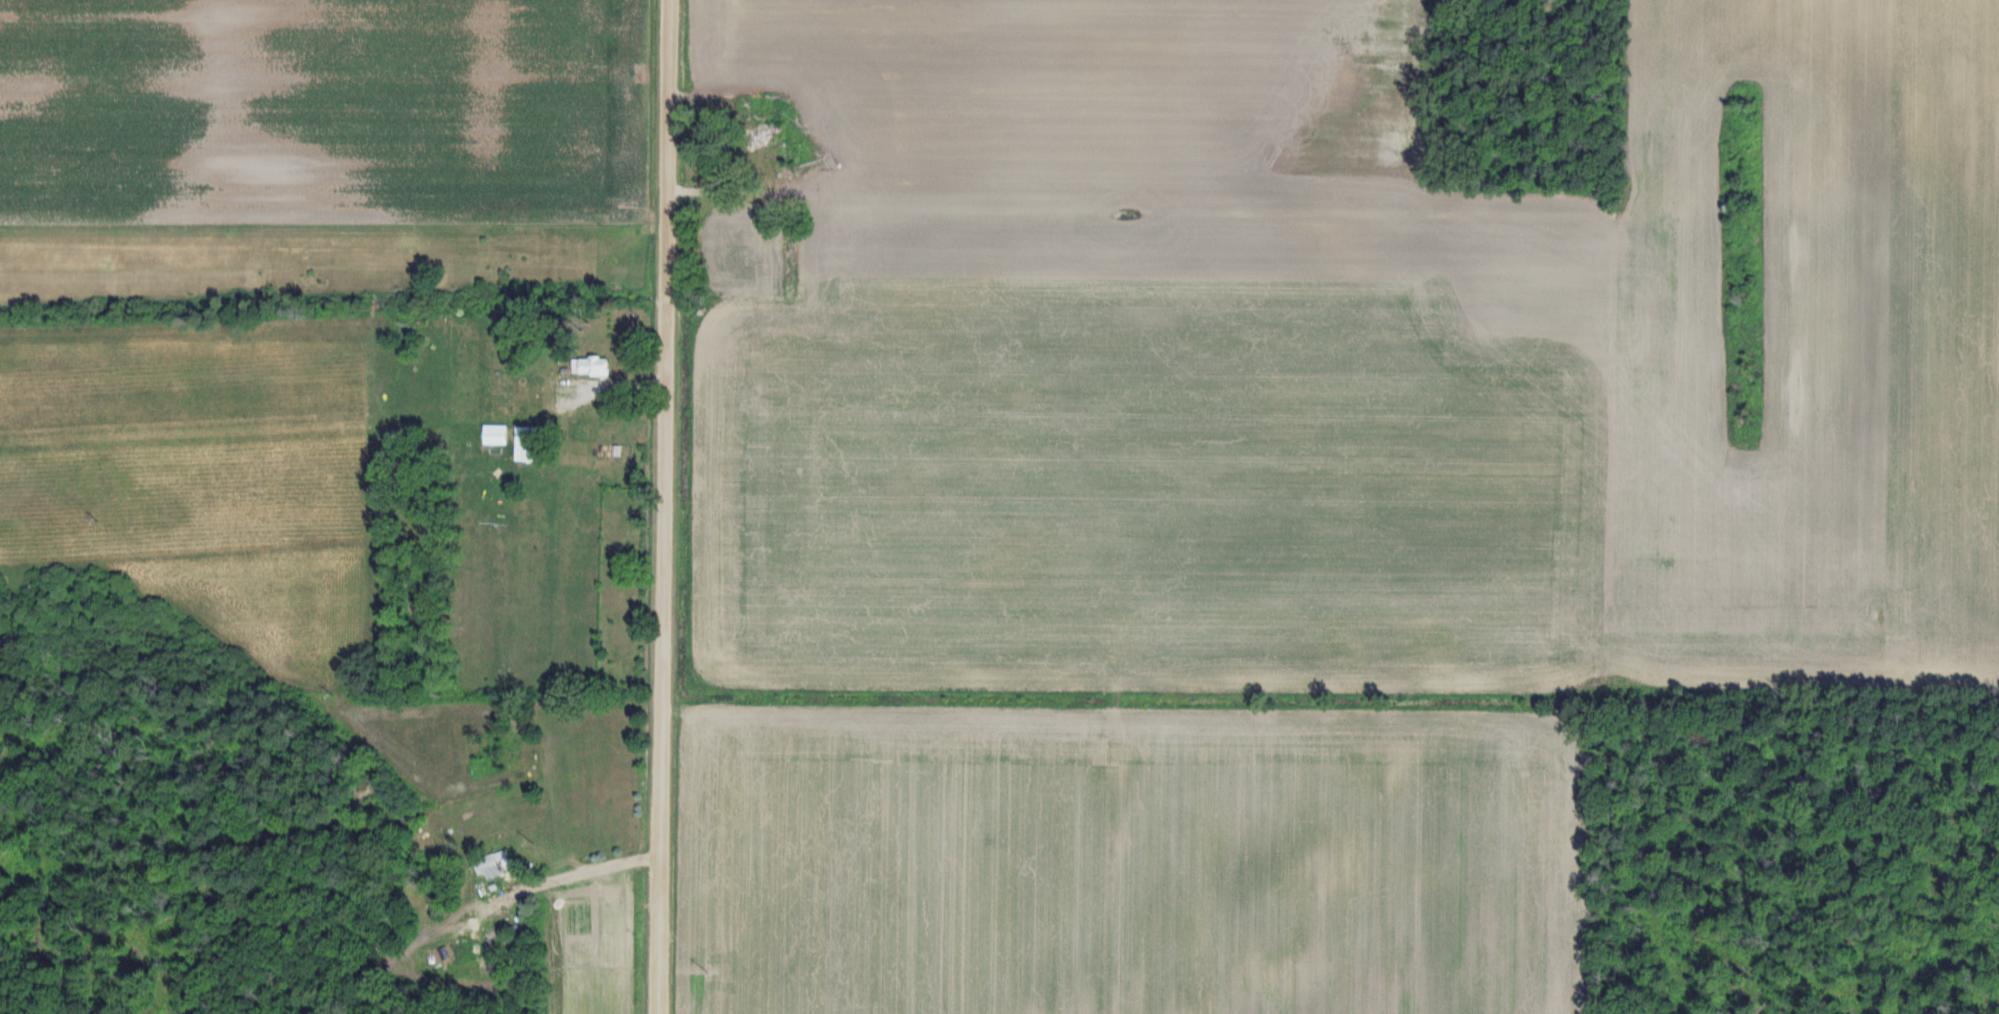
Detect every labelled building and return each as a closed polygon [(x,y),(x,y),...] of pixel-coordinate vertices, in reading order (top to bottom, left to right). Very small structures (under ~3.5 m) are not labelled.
[(616,376),(616,352),(577,352),(577,376),(616,376)] [(546,427),(518,427),(518,462),(546,462),(546,427)]
